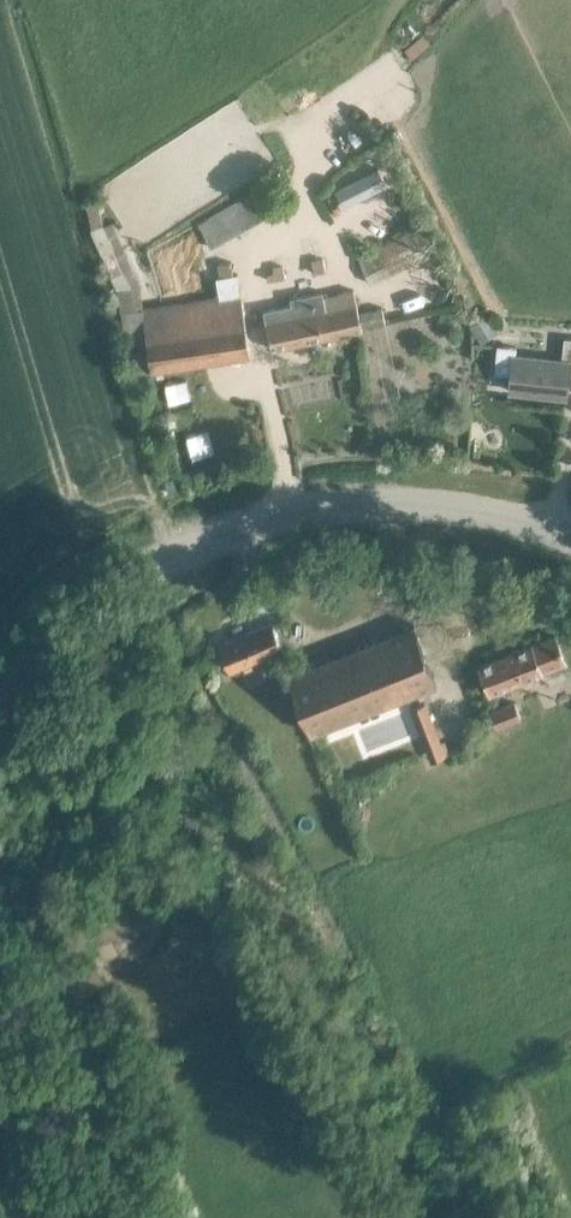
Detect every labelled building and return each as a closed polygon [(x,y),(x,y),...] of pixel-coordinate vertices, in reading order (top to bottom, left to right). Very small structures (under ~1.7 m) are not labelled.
[(346,210),(387,190),(376,166),(334,186),(346,210)] [(212,244),(269,212),(256,188),(199,221),(212,244)] [(371,281),(435,250),(422,223),(358,254),(371,281)] [(139,371),(250,353),(237,271),(234,272),(232,260),(219,262),(221,274),(217,274),(220,295),(122,310),(130,357),(136,356),(139,371)] [(273,348),(386,321),(382,305),(360,310),(355,288),(325,296),(324,291),(294,298),(295,302),(263,310),(273,348)] [(488,312),(471,324),(483,342),(500,329),(488,312)] [(565,335),(562,357),(515,352),(511,388),(567,394),(569,368),(570,368),(570,335),(565,335)] [(245,664),(254,660),(283,649),(273,624),(218,645),(229,671),(245,664)] [(311,734),(437,684),(413,625),(288,674),(311,734)] [(481,661),(493,692),(570,662),(558,632),(481,661)] [(498,726),(523,717),(516,698),(491,708),(498,726)] [(426,701),(412,707),(422,734),(437,728),(426,701)]
